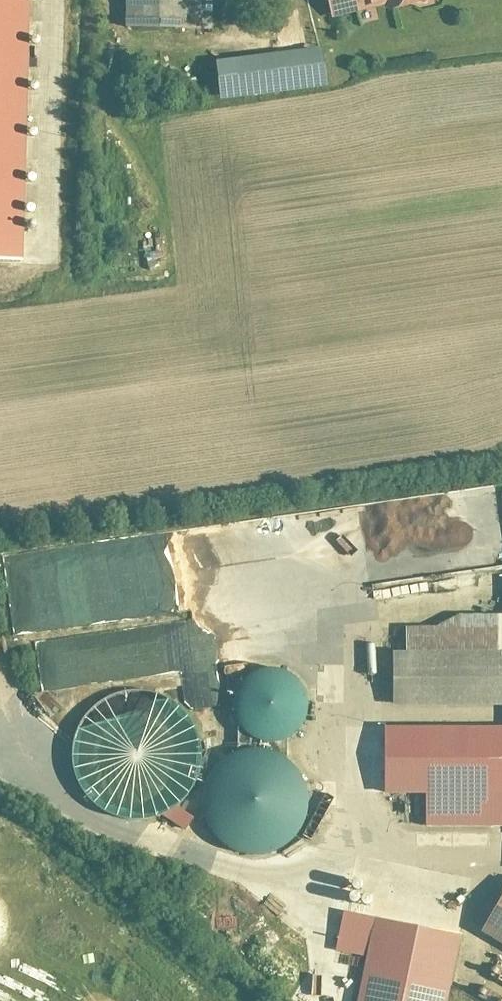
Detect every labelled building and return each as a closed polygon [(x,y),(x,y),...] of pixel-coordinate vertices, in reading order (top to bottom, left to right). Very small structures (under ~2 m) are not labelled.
[(30,265),(37,0),(0,0),(0,264),(30,265)] [(138,18),(198,17),(198,0),(138,0),(138,18)] [(222,48),(224,83),(318,76),(315,42),(222,48)] [(441,561),(442,588),(386,589),(363,603),(363,602),(337,603),(338,627),(319,627),(321,682),(431,678),(432,702),(315,706),(317,765),(350,764),(352,806),(501,801),(501,559),(441,561)] [(234,724),(247,739),(267,747),(296,737),(307,719),(306,692),(292,676),(269,669),(249,675),(235,690),(231,715),(234,724)] [(243,755),(225,764),(210,786),(206,807),(210,827),(224,847),(248,859),(271,859),(293,849),(310,827),(314,802),(308,782),(292,763),(267,753),(243,755)] [(99,811),(156,817),(158,802),(163,803),(164,791),(151,790),(149,801),(115,797),(117,780),(122,781),(123,771),(111,770),(112,762),(104,761),(102,771),(85,769),(82,795),(100,797),(99,811)] [(180,834),(194,823),(183,808),(169,818),(180,834)] [(486,940),(501,949),(501,914),(486,940)] [(460,935),(346,915),(339,954),(365,958),(357,1000),(448,1000),(460,935)]
